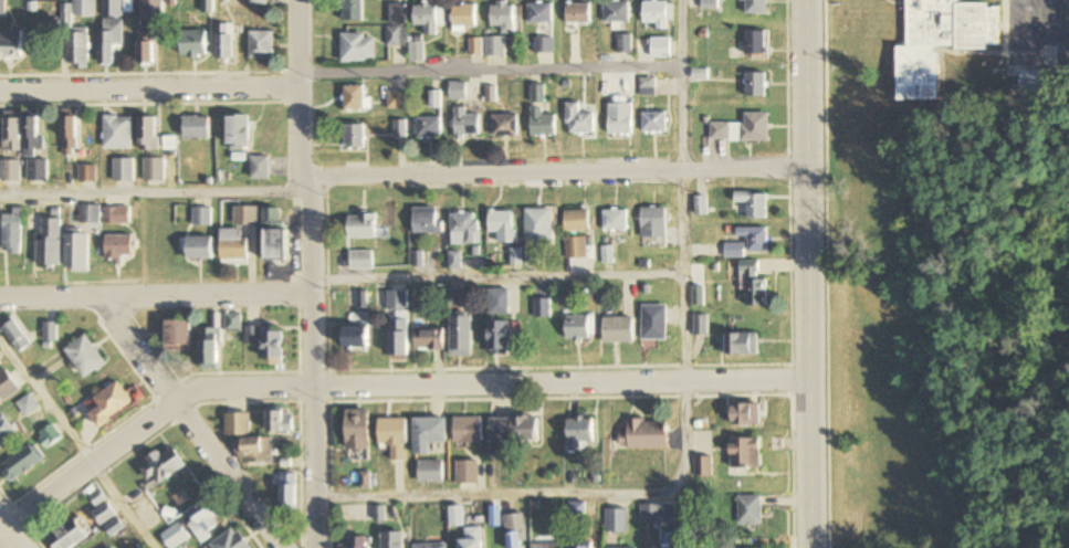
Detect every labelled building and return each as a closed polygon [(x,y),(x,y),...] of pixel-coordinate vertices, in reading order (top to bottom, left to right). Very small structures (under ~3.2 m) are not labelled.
[(96,18),(96,0),(74,0),(74,5),(63,5),(63,26),(74,26),(74,18),(96,18)] [(123,0),(103,0),(103,18),(123,18),(123,0)] [(160,66),(160,0),(140,0),(140,66),(160,66)] [(364,0),(343,0),(343,22),(364,22),(364,0)] [(740,3),(746,3),(746,16),(768,16),(768,0),(740,0),(740,3)] [(939,102),(939,50),(1000,51),(1000,6),(960,5),(960,0),(908,0),(907,48),(899,48),(898,101),(939,102)] [(493,26),(502,26),(502,34),(516,34),(516,3),(493,3),(493,26)] [(630,3),(604,3),(604,24),(630,24),(630,3)] [(667,3),(644,3),(644,28),(667,28),(667,3)] [(406,47),(406,4),(388,4),(388,47),(406,47)] [(528,24),(553,24),(553,4),(528,4),(528,24)] [(591,24),(591,4),(567,4),(567,24),(591,24)] [(414,26),(426,26),(426,36),(437,36),(437,25),(443,25),(443,5),(414,5),(414,26)] [(457,27),(476,27),(476,5),(457,5),(457,27)] [(123,21),(101,21),(101,67),(117,67),(117,47),(123,47),(123,21)] [(217,61),(234,61),(234,24),(217,24),(217,61)] [(21,60),(21,30),(0,30),(0,60),(21,60)] [(181,58),(207,58),(207,31),(181,31),(181,58)] [(250,32),(250,60),(274,60),(274,32),(250,32)] [(89,70),(89,33),(67,33),(67,70),(89,70)] [(746,57),(766,57),(766,33),(746,33),(746,57)] [(375,35),(341,35),(341,62),(375,62),(375,35)] [(632,54),(632,36),(618,36),(618,54),(632,54)] [(505,56),(505,38),(486,38),(486,56),(505,56)] [(652,59),(669,59),(669,39),(652,39),(652,59)] [(410,62),(424,62),(424,42),(410,42),(410,62)] [(766,74),(746,74),(746,98),(766,98),(766,74)] [(640,96),(655,96),(655,80),(640,80),(640,96)] [(467,100),(467,83),(451,83),(451,100),(467,100)] [(371,98),(364,98),(364,86),(344,86),(344,111),(371,111),(371,98)] [(406,111),(406,91),(387,91),(387,111),(406,111)] [(432,109),(441,108),(439,91),(430,92),(432,109)] [(610,136),(633,136),(633,103),(623,103),(623,100),(610,100),(610,136)] [(595,114),(580,114),(580,104),(567,104),(567,136),(595,136),(595,114)] [(467,116),(467,108),(455,108),(455,139),(481,139),(481,116),(467,116)] [(544,116),(544,108),(532,108),(532,138),(557,138),(557,116),(544,116)] [(77,153),(77,110),(63,110),(63,153),(77,153)] [(39,138),(39,111),(25,111),(25,158),(37,158),(37,150),(46,150),(46,138),(39,138)] [(4,152),(20,152),(20,113),(4,113),(4,152)] [(667,133),(667,113),(642,113),(642,133),(667,133)] [(744,113),(744,124),(710,124),(710,142),(769,142),(769,113),(744,113)] [(519,116),(493,116),(493,137),(519,137),(519,116)] [(105,150),(132,150),(132,117),(105,117),(105,150)] [(228,150),(249,150),(249,117),(228,117),(228,150)] [(183,140),(210,140),(210,118),(183,118),(183,140)] [(442,118),(417,118),(417,138),(442,138),(442,118)] [(140,119),(140,152),(160,152),(160,119),(140,119)] [(394,138),(406,138),(406,121),(394,121),(394,138)] [(365,150),(365,125),(344,125),(344,150),(365,150)] [(269,157),(251,157),(251,180),(269,180),(269,157)] [(144,183),(166,183),(165,159),(143,160),(144,183)] [(114,183),(134,183),(134,160),(114,160),(114,183)] [(28,182),(49,182),(49,161),(28,161),(28,182)] [(21,162),(2,162),(2,182),(21,182),(21,162)] [(79,166),(79,183),(97,183),(97,166),(79,166)] [(767,218),(767,192),(736,192),(736,204),(747,204),(747,218),(767,218)] [(100,206),(81,206),(81,224),(100,224),(100,206)] [(234,207),(234,226),(258,226),(258,207),(234,207)] [(3,254),(22,254),(22,208),(13,208),(13,216),(3,216),(3,254)] [(130,208),(104,208),(104,224),(130,224),(130,208)] [(442,208),(413,208),(413,234),(442,234),(442,208)] [(642,239),(667,239),(667,208),(642,208),(642,239)] [(211,209),(194,209),(194,227),(211,227),(211,209)] [(526,209),(526,243),(554,243),(554,209),(526,209)] [(519,244),(519,211),(490,211),(490,233),(499,233),(499,244),(519,244)] [(591,232),(591,211),(566,211),(566,232),(591,232)] [(604,230),(628,230),(628,211),(604,211),(604,230)] [(452,214),(452,245),(480,245),(480,214),(452,214)] [(349,239),(376,239),(376,215),(349,215),(349,239)] [(61,220),(39,220),(39,268),(61,268),(61,220)] [(767,252),(767,228),(737,228),(737,238),(748,238),(748,252),(767,252)] [(89,273),(89,230),(66,230),(66,273),(89,273)] [(288,262),(288,231),(266,231),(266,262),(288,262)] [(107,260),(133,260),(133,236),(107,236),(107,260)] [(187,259),(213,259),(213,237),(187,237),(187,259)] [(249,238),(222,237),(221,263),(248,264),(249,238)] [(588,260),(588,238),(567,238),(567,260),(588,260)] [(725,258),(744,258),(744,243),(725,243),(725,258)] [(350,270),(373,270),(373,251),(350,251),(350,270)] [(767,280),(758,280),(758,262),(743,262),(743,307),(767,307),(767,280)] [(489,315),(508,315),(508,289),(489,289),(489,315)] [(390,317),(390,357),(408,357),(407,291),(387,291),(387,317),(390,317)] [(535,318),(551,318),(551,299),(535,299),(535,318)] [(668,305),(643,305),(643,342),(668,342),(668,305)] [(241,332),(241,314),(225,314),(225,332),(241,332)] [(450,357),(472,357),(472,315),(450,315),(450,357)] [(595,316),(567,316),(567,341),(595,341),(595,316)] [(709,316),(695,316),(695,335),(709,335),(709,316)] [(604,318),(604,343),(635,343),(635,318),(604,318)] [(30,346),(16,319),(4,325),(18,353),(30,346)] [(191,345),(191,319),(166,319),(166,345),(191,345)] [(58,322),(44,322),(44,341),(58,341),(58,322)] [(511,356),(511,323),(490,323),(490,356),(511,356)] [(221,369),(221,327),(200,327),(200,369),(221,369)] [(283,327),(247,327),(247,342),(262,342),(262,361),(283,361),(283,327)] [(368,328),(344,328),(344,349),(368,349),(368,328)] [(443,351),(443,329),(414,329),(414,351),(443,351)] [(66,347),(83,378),(106,366),(88,335),(66,347)] [(727,356),(759,356),(759,335),(727,335),(727,356)] [(4,368),(0,371),(0,396),(4,401),(20,390),(4,368)] [(99,406),(89,413),(99,428),(135,403),(119,381),(94,398),(99,406)] [(38,407),(29,394),(17,403),(25,415),(38,407)] [(733,402),(733,424),(763,424),(763,402),(733,402)] [(370,449),(370,409),(347,409),(347,449),(370,449)] [(268,430),(293,430),(293,410),(268,410),(268,430)] [(250,434),(250,413),(225,413),(225,434),(250,434)] [(17,433),(3,414),(0,416),(0,445),(17,433)] [(447,442),(447,417),(415,417),(415,455),(431,455),(431,442),(447,442)] [(454,442),(482,442),(482,417),(454,417),(454,442)] [(491,417),(491,441),(540,441),(540,417),(491,417)] [(568,451),(594,451),(594,417),(568,417),(568,451)] [(379,418),(379,446),(392,446),(392,460),(407,460),(407,418),(379,418)] [(668,448),(668,419),(628,419),(628,433),(621,433),(621,448),(668,448)] [(50,446),(62,437),(51,423),(39,433),(50,446)] [(762,467),(762,437),(732,437),(732,467),(762,467)] [(273,460),(273,438),(243,438),(243,460),(273,460)] [(30,444),(0,467),(0,469),(12,484),(43,460),(30,444)] [(140,484),(146,493),(187,466),(174,447),(162,455),(159,450),(146,458),(150,464),(141,470),(147,479),(140,484)] [(696,457),(696,475),(712,475),(712,457),(696,457)] [(443,483),(443,461),(419,461),(419,483),(443,483)] [(458,483),(478,483),(478,461),(458,461),(458,483)] [(298,473),(282,473),(282,509),(298,509),(298,473)] [(762,496),(738,496),(738,524),(762,524),(762,496)] [(93,513),(102,525),(117,515),(108,502),(93,513)] [(642,522),(662,522),(662,504),(642,504),(642,522)] [(204,541),(223,521),(207,506),(188,526),(204,541)] [(628,509),(606,509),(606,532),(628,532),(628,509)] [(508,547),(526,547),(526,514),(508,514),(508,547)] [(54,547),(71,547),(88,536),(76,518),(47,537),(54,547)] [(179,524),(162,535),(171,547),(172,547),(188,537),(179,524)] [(235,526),(209,545),(211,547),(252,547),(235,526)] [(460,539),(460,547),(484,547),(484,527),(465,527),(465,539),(460,539)] [(382,533),(382,547),(404,547),(404,533),(382,533)] [(664,534),(664,547),(648,547),(675,547),(675,534),(664,534)] [(348,547),(370,547),(370,536),(348,536),(348,547)]
